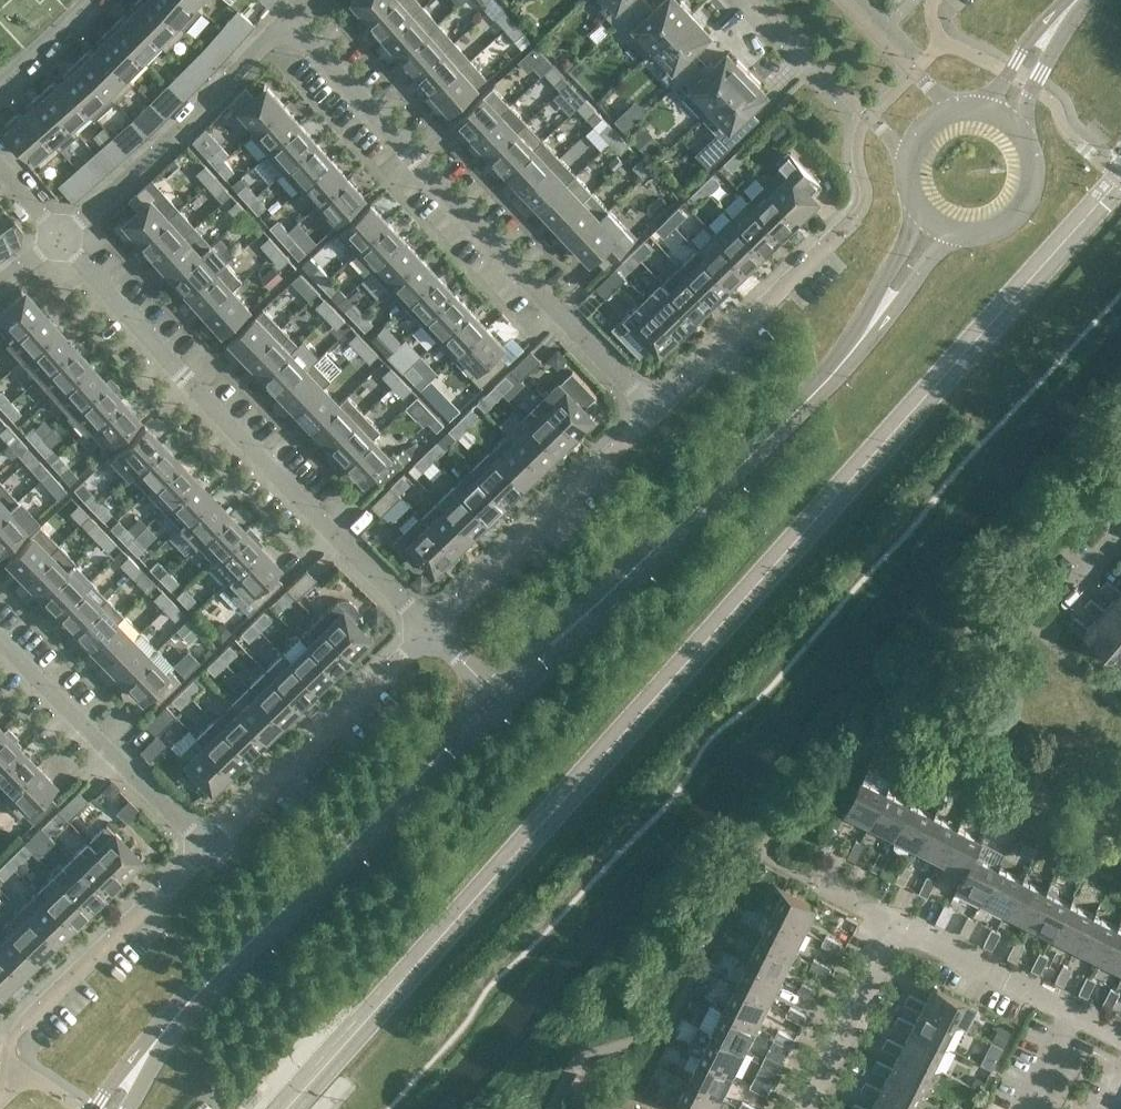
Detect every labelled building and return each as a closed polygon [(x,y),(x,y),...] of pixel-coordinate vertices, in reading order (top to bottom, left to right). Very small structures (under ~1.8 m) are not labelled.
[(154,0),(138,0),(137,2),(141,6),(133,14),(168,48),(186,30),(154,0)] [(191,0),(154,0),(186,30),(203,11),(195,3),(191,0)] [(372,18),(393,0),(356,0),(372,18)] [(372,18),(388,36),(413,14),(423,5),(418,0),(393,0),(372,18)] [(616,5),(606,14),(617,26),(641,3),(639,0),(612,0),(616,5)] [(641,3),(617,26),(645,56),(693,11),(683,0),(681,0),(680,1),(679,0),(664,0),(650,13),(641,3)] [(250,4),(242,13),(253,22),(260,14),(250,4)] [(423,5),(413,14),(388,36),(403,54),(428,32),(439,23),(423,5)] [(498,19),(506,28),(514,21),(506,11),(498,19)] [(693,11),(645,56),(646,57),(656,47),(673,66),(663,75),(673,86),(698,63),(688,53),(710,33),(702,25),(704,23),(693,11)] [(253,22),(242,13),(235,21),(245,31),(253,22)] [(168,48),(133,14),(126,21),(121,17),(112,26),(143,57),(160,41),(167,49),(168,48)] [(522,29),(514,21),(506,28),(514,37),(522,29)] [(439,23),(428,32),(403,54),(419,72),(444,50),(454,41),(439,23)] [(143,57),(112,26),(103,35),(107,40),(99,48),(134,82),(135,82),(127,74),(143,57)] [(454,41),(444,50),(419,72),(435,90),(460,68),(470,59),(454,41)] [(216,43),(209,51),(219,61),(227,52),(216,43)] [(134,82),(99,48),(92,55),(88,51),(78,60),(116,100),(134,82)] [(212,69),(219,61),(209,51),(201,59),(212,69)] [(707,73),(698,63),(673,86),(702,116),(749,70),(738,59),(736,61),(728,53),(707,73)] [(537,63),(545,72),(553,64),(545,56),(537,63)] [(470,59),(460,68),(435,90),(452,109),(487,78),(470,59)] [(116,100),(78,60),(68,69),(72,73),(64,81),(89,109),(97,117),(116,100)] [(561,73),(553,64),(545,72),(553,81),(561,73)] [(749,70),(702,116),(718,133),(697,154),(709,167),(754,123),(745,113),(766,92),(759,84),(761,82),(749,70)] [(183,97),(191,89),(181,79),(173,87),(183,97)] [(89,109),(64,81),(56,87),(52,83),(42,92),(71,125),(89,109)] [(183,97),(173,87),(165,95),(175,105),(183,97)] [(256,98),(246,87),(230,103),(240,115),(245,111),(259,127),(251,134),(252,135),(285,106),(268,87),(256,98)] [(459,118),(477,136),(501,114),(510,105),(493,87),(459,118)] [(570,98),(578,107),(586,99),(578,90),(570,98)] [(71,125),(42,92),(32,100),(36,105),(28,112),(61,149),(78,133),(71,125)] [(594,108),(586,99),(578,107),(586,116),(594,108)] [(510,105),(501,114),(477,136),(493,154),(517,131),(526,123),(510,105)] [(285,106),(252,135),(268,153),(301,124),(285,106)] [(61,149),(28,112),(20,119),(16,114),(6,124),(42,165),(61,149)] [(145,115),(137,123),(147,133),(155,126),(145,115)] [(147,133),(137,123),(129,130),(138,141),(147,133)] [(526,123),(517,131),(493,154),(509,171),(534,149),(543,140),(526,123)] [(301,124),(268,153),(284,171),(316,142),(301,124)] [(602,133),(611,142),(619,134),(611,125),(602,133)] [(222,144),(207,127),(193,140),(208,157),(217,149),(222,144)] [(627,143),(619,134),(611,142),(619,151),(627,143)] [(543,140),(534,149),(509,171),(526,189),(550,166),(559,157),(543,140)] [(316,142),(284,171),(299,189),(332,160),(316,142)] [(217,149),(208,157),(216,166),(225,159),(217,149)] [(108,150),(99,157),(109,168),(117,160),(108,150)] [(735,168),(744,159),(736,151),(727,160),(735,168)] [(100,175),(109,168),(99,157),(91,164),(100,175)] [(559,157),(550,166),(526,189),(542,206),(566,184),(576,175),(559,157)] [(234,169),(225,159),(216,166),(225,176),(234,169)] [(792,173),(775,190),(799,216),(817,199),(810,191),(820,181),(798,159),(787,170),(788,171),(789,170),(792,173)] [(332,160),(299,189),(300,190),(308,183),(322,199),(314,206),(315,207),(348,178),(332,160)] [(635,168),(643,177),(652,169),(643,160),(635,168)] [(216,176),(208,167),(199,175),(207,184),(216,176)] [(576,175),(566,184),(542,206),(559,224),(583,201),(592,192),(576,175)] [(711,175),(702,184),(710,192),(719,183),(711,175)] [(223,202),(232,194),(216,176),(207,184),(223,202)] [(248,202),(257,194),(241,177),(233,184),(248,202)] [(348,178),(315,207),(332,226),(365,197),(348,178)] [(73,199),(81,192),(72,181),(63,189),(73,199)] [(775,190),(767,182),(750,199),(782,233),(799,216),(775,190)] [(701,201),(710,192),(702,184),(693,193),(701,201)] [(128,221),(144,240),(169,218),(179,209),(163,191),(157,196),(147,185),(130,200),(140,210),(128,221)] [(592,192),(583,201),(559,224),(575,241),(588,229),(599,218),(608,210),(592,192)] [(266,204),(257,194),(248,202),(257,212),(266,204)] [(782,233),(750,199),(733,216),(765,249),(782,233)] [(248,212),(240,203),(231,211),(239,220),(248,212)] [(364,245),(388,222),(371,204),(340,234),(346,241),(356,252),(364,245)] [(179,209),(169,218),(144,240),(160,258),(185,236),(195,227),(179,209)] [(610,209),(608,210),(599,218),(588,229),(575,241),(592,259),(598,254),(608,264),(638,235),(629,225),(627,227),(610,209)] [(677,209),(668,218),(676,226),(685,217),(677,209)] [(249,230),(257,222),(248,212),(239,220),(249,230)] [(765,249),(733,216),(715,232),(748,266),(765,249)] [(667,234),(676,226),(668,218),(659,226),(667,234)] [(281,221),(272,229),(280,238),(289,230),(281,221)] [(400,244),(405,240),(388,222),(364,245),(356,252),(373,270),(380,262),(400,244)] [(195,227),(185,236),(160,258),(176,276),(201,254),(212,244),(195,227)] [(299,259),(307,251),(289,230),(280,238),(299,259)] [(748,266),(715,232),(698,249),(731,283),(748,266)] [(12,247),(4,236),(0,238),(0,250),(3,254),(12,247)] [(280,248),(272,239),(263,246),(271,256),(280,248)] [(400,244),(380,262),(397,280),(416,262),(421,257),(405,240),(400,244)] [(638,262),(650,250),(642,242),(630,254),(638,262)] [(212,244),(201,254),(176,276),(192,294),(217,272),(227,263),(229,261),(213,243),(212,244)] [(289,258),(280,248),(271,256),(280,266),(289,258)] [(681,266),(689,274),(714,299),(731,283),(698,249),(681,266)] [(322,285),(330,277),(311,257),(303,265),(322,285)] [(431,280),(437,275),(421,257),(416,262),(397,280),(389,287),(406,305),(431,280)] [(208,312),(233,290),(243,281),(227,263),(217,272),(192,294),(208,312)] [(664,282),(671,290),(696,316),(714,299),(689,274),(681,266),(664,282)] [(266,275),(274,283),(282,276),(275,267),(266,275)] [(616,267),(596,287),(606,297),(626,278),(616,267)] [(448,298),(454,292),(437,275),(431,280),(406,305),(422,322),(448,298)] [(338,302),(347,294),(330,277),(322,285),(338,302)] [(646,299),(647,299),(679,333),(696,316),(671,290),(664,282),(661,280),(644,297),(646,299)] [(310,282),(302,290),(310,299),(319,291),(310,282)] [(8,339),(41,309),(24,290),(0,312),(0,311),(0,329),(8,339)] [(250,308),(233,290),(208,312),(225,330),(250,308)] [(464,315),(470,310),(454,292),(448,298),(422,322),(428,328),(438,339),(464,315)] [(355,319),(363,311),(347,294),(338,302),(355,319)] [(627,314),(614,327),(640,354),(653,341),(661,350),(679,333),(647,299),(646,299),(628,316),(627,314)] [(336,309),(327,300),(318,308),(327,317),(336,309)] [(41,309),(8,339),(24,356),(57,327),(41,309)] [(250,357),(282,327),(265,309),(232,339),(250,357)] [(336,327),(345,318),(336,309),(327,317),(336,327)] [(464,315),(438,339),(455,357),(487,327),(470,310),(464,315)] [(373,321),(363,311),(355,319),(365,330),(373,321)] [(57,327),(24,356),(40,374),(73,345),(57,327)] [(266,375),(291,352),(298,344),(282,327),(250,357),(266,375)] [(487,327),(455,357),(482,386),(507,361),(498,351),(504,346),(487,327)] [(369,344),(360,334),(351,343),(360,352),(369,344)] [(388,354),(396,346),(388,337),(380,345),(388,354)] [(378,353),(369,344),(360,352),(369,361),(378,353)] [(73,345),(40,374),(56,392),(89,363),(73,345)] [(406,356),(396,346),(388,354),(398,364),(406,356)] [(542,360),(532,349),(512,369),(522,379),(542,360)] [(307,369),(291,352),(266,375),(283,392),(307,369)] [(300,409),(324,386),(331,379),(315,362),(307,369),(283,392),(300,409)] [(89,363),(56,392),(72,410),(105,381),(89,363)] [(405,371),(413,380),(422,372),(413,363),(405,371)] [(402,378),(393,369),(385,377),(393,386),(402,378)] [(573,371),(543,400),(575,434),(593,416),(585,408),(597,395),(573,371)] [(512,385),(504,376),(494,385),(503,394),(512,385)] [(411,388),(402,378),(393,386),(402,396),(411,388)] [(105,381),(72,410),(88,428),(121,399),(105,381)] [(493,403),(503,394),(494,385),(476,403),(484,411),(493,403)] [(340,404),(324,386),(300,409),(316,426),(340,404)] [(0,393),(0,406),(2,408),(11,400),(3,391),(0,393)] [(333,444),(364,414),(348,396),(340,404),(316,426),(333,444)] [(121,399),(88,428),(104,446),(137,417),(121,399)] [(20,410),(11,400),(2,408),(11,418),(20,410)] [(575,434),(543,400),(525,417),(558,450),(565,444),(570,448),(580,439),(575,434)] [(478,418),(484,411),(476,403),(460,419),(468,427),(478,418)] [(285,417),(298,434),(310,426),(297,408),(285,417)] [(371,441),(373,438),(381,431),(364,414),(333,444),(349,461),(371,441)] [(558,450),(525,417),(508,434),(541,467),(558,450)] [(459,436),(468,427),(460,419),(451,428),(459,436)] [(113,455),(130,474),(162,444),(144,425),(113,455)] [(9,443),(17,435),(10,427),(2,435),(9,443)] [(35,427),(26,435),(34,444),(43,436),(35,427)] [(541,467),(508,434),(515,442),(499,458),(524,484),(541,467)] [(28,447),(17,435),(9,443),(19,455),(28,447)] [(52,446),(43,436),(34,444),(43,454),(52,446)] [(390,456),(373,438),(371,441),(349,461),(366,479),(372,473),(382,483),(404,462),(394,451),(393,452),(394,453),(390,456)] [(443,451),(435,443),(426,452),(434,461),(443,451)] [(147,491),(178,461),(162,444),(130,474),(147,491)] [(474,467),(481,475),(506,500),(524,484),(499,458),(491,450),(474,467)] [(425,469),(434,461),(426,452),(417,461),(425,469)] [(50,462),(58,471),(67,463),(59,454),(50,462)] [(178,461),(147,491),(163,508),(195,478),(178,461)] [(49,471),(43,463),(34,471),(41,479),(49,471)] [(474,467),(457,484),(489,517),(506,500),(481,475),(474,467)] [(60,483),(49,471),(41,479),(51,490),(60,483)] [(409,485),(400,477),(391,485),(400,494),(409,485)] [(195,478),(163,508),(180,526),(211,496),(195,478)] [(0,483),(0,515),(17,500),(1,482),(0,483)] [(489,517),(457,484),(439,500),(472,534),(489,517)] [(401,496),(400,494),(391,485),(371,505),(381,515),(401,496)] [(93,493),(85,501),(93,509),(102,501),(93,493)] [(211,496),(180,526),(196,543),(228,513),(211,496)] [(0,515),(0,548),(34,518),(17,500),(0,515)] [(472,534),(439,500),(422,517),(455,551),(455,550),(472,534)] [(111,511),(102,501),(93,509),(103,519),(111,511)] [(80,522),(89,514),(80,505),(72,513),(80,522)] [(228,513),(196,543),(213,560),(244,530),(228,513)] [(455,551),(422,517),(421,515),(393,542),(415,564),(424,555),(437,568),(445,561),(449,565),(460,555),(455,550),(455,551)] [(105,531),(97,523),(88,531),(97,539),(105,531)] [(7,558),(25,576),(49,553),(57,545),(39,527),(7,558)] [(126,543),(135,535),(127,527),(118,535),(126,543)] [(225,582),(261,548),(244,530),(213,560),(208,565),(225,582)] [(106,549),(115,541),(105,531),(97,539),(106,549)] [(145,545),(135,535),(126,543),(136,554),(145,545)] [(57,545),(49,553),(25,576),(42,593),(65,570),(74,562),(57,545)] [(278,565),(261,548),(225,582),(221,585),(248,613),(282,581),(272,571),(278,565)] [(139,566),(130,557),(122,565),(130,574),(139,566)] [(160,578),(168,570),(160,561),(152,569),(160,578)] [(74,562),(65,570),(42,593),(58,611),(90,579),(74,562)] [(148,576),(139,566),(130,574),(140,584),(148,576)] [(316,579),(306,569),(286,588),(294,596),(296,598),(316,579)] [(178,580),(168,570),(160,578),(170,588),(178,580)] [(90,579),(58,611),(75,628),(107,597),(90,579)] [(1120,591),(1107,579),(1100,587),(1113,599),(1117,595),(1120,598),(1120,590),(1120,591)] [(177,595),(186,604),(194,596),(185,587),(177,595)] [(285,605),(294,596),(286,588),(268,605),(277,613),(285,605)] [(164,608),(172,600),(164,591),(155,599),(164,608)] [(1113,599),(1104,610),(1090,598),(1084,605),(1097,617),(1101,613),(1120,631),(1120,598),(1117,595),(1113,599)] [(124,614),(107,597),(75,628),(92,645),(115,622),(124,614)] [(336,600),(317,619),(349,653),(367,636),(354,622),(356,621),(357,615),(357,609),(354,604),(348,600),(342,599),(336,600)] [(173,618),(182,610),(172,600),(164,608),(173,618)] [(269,621),(261,612),(252,621),(260,629),(269,621)] [(1097,617),(1087,628),(1074,616),(1067,623),(1081,635),(1084,632),(1112,657),(1120,647),(1120,631),(1101,613),(1097,617)] [(124,614),(115,622),(92,645),(108,662),(132,639),(140,631),(124,614)] [(189,619),(179,628),(189,638),(198,628),(189,619)] [(349,653),(317,619),(299,636),(332,670),(349,653)] [(250,639),(260,629),(252,621),(242,630),(250,639)] [(140,631),(132,639),(108,662),(125,679),(149,656),(157,648),(140,631)] [(282,653),(290,661),(315,686),(332,670),(299,636),(282,653)] [(187,672),(200,658),(188,646),(175,660),(187,672)] [(234,654),(226,646),(217,654),(225,663),(234,654)] [(157,648),(149,656),(125,679),(142,697),(148,691),(158,701),(180,680),(170,669),(174,665),(157,648)] [(216,672),(225,663),(217,654),(208,664),(216,672)] [(290,661),(273,677),(298,703),(315,686),(290,661)] [(298,703),(273,677),(256,693),(248,686),(280,720),(298,703)] [(200,687),(192,679),(183,688),(191,696),(200,687)] [(280,720),(248,686),(231,703),(263,736),(280,720)] [(191,696),(183,688),(173,697),(181,705),(191,696)] [(214,719),(221,727),(246,753),(263,736),(231,703),(214,719)] [(165,704),(145,724),(155,734),(175,715),(165,704)] [(246,753),(221,727),(214,719),(197,736),(196,736),(229,770),(246,753)] [(0,734),(0,767),(20,748),(3,731),(0,734)] [(229,770),(196,736),(179,753),(211,787),(229,770)] [(150,743),(142,751),(152,760),(159,752),(150,743)] [(0,767),(0,795),(3,798),(11,790),(36,765),(20,748),(0,767)] [(911,764),(903,760),(898,769),(907,773),(911,764)] [(36,765),(11,790),(3,798),(20,815),(23,812),(33,822),(55,801),(46,791),(54,783),(36,765)] [(911,773),(907,782),(914,786),(918,777),(911,773)] [(868,827),(886,791),(862,779),(845,812),(855,817),(853,820),(868,827)] [(116,806),(128,793),(113,780),(101,793),(116,806)] [(58,809),(68,820),(88,800),(78,790),(58,809)] [(910,803),(886,791),(870,824),(894,836),(910,803)] [(130,795),(117,808),(129,819),(142,806),(130,795)] [(934,815),(910,803),(894,836),(918,848),(934,815)] [(994,813),(988,825),(1003,832),(1009,820),(994,813)] [(958,827),(934,815),(918,848),(941,860),(958,827)] [(58,826),(49,817),(41,826),(49,834),(58,826)] [(106,823),(88,841),(121,874),(139,857),(106,823)] [(49,834),(41,826),(31,835),(39,844),(49,834)] [(833,849),(842,831),(832,827),(824,844),(833,849)] [(982,839),(958,827),(941,860),(965,872),(974,855),(982,839)] [(857,860),(865,843),(856,839),(847,856),(857,860)] [(1018,851),(1031,858),(1037,847),(1023,840),(1018,851)] [(121,874),(88,841),(71,857),(104,891),(121,874)] [(23,859),(15,850),(6,859),(14,868),(23,859)] [(880,872),(889,855),(880,851),(871,868),(880,872)] [(974,855),(965,872),(957,889),(981,901),(998,867),(974,855)] [(104,891),(71,857),(54,874),(87,908),(104,891)] [(6,859),(0,865),(0,872),(5,877),(14,868),(6,859)] [(904,884),(913,867),(904,863),(895,880),(904,884)] [(1022,879),(998,867),(981,901),(1005,913),(1022,879)] [(1078,868),(1074,871),(1072,875),(1074,879),(1079,881),(1083,880),(1086,876),(1085,872),(1082,868),(1078,868)] [(87,908),(54,874),(37,891),(69,924),(87,908)] [(927,896),(936,879),(927,874),(918,892),(927,896)] [(1046,891),(1022,879),(1005,913),(1029,925),(1046,891)] [(1049,885),(1046,891),(1029,925),(1053,936),(1070,903),(1058,897),(1061,891),(1049,885)] [(785,888),(772,912),(805,929),(817,904),(785,888)] [(20,907),(27,915),(52,941),(69,924),(37,891),(20,907)] [(1093,915),(1070,903),(1053,936),(1077,948),(1093,915)] [(945,925),(954,908),(945,904),(936,920),(945,925)] [(805,929),(772,912),(760,936),(793,953),(805,929)] [(736,925),(740,917),(732,913),(728,921),(736,925)] [(52,941),(27,915),(10,932),(35,958),(52,941)] [(969,937),(977,920),(968,915),(959,932),(969,937)] [(1117,927),(1093,915),(1077,948),(1100,960),(1117,927)] [(992,949),(1001,932),(992,927),(983,944),(992,949)] [(1117,927),(1100,960),(1120,971),(1120,928),(1117,927)] [(10,932),(0,942),(0,956),(18,974),(35,958),(10,932)] [(838,952),(843,943),(825,934),(821,944),(838,952)] [(793,953),(760,936),(748,960),(781,977),(793,953)] [(1016,961),(1025,944),(1016,939),(1007,956),(1016,961)] [(1040,973),(1049,955),(1040,951),(1031,968),(1040,973)] [(0,956),(0,990),(1,991),(18,974),(0,956)] [(826,976),(831,967),(814,958),(809,967),(826,976)] [(781,977),(748,960),(736,984),(769,1000),(781,977)] [(1064,985),(1073,968),(1064,963),(1055,980),(1064,985)] [(967,1000),(935,984),(937,980),(920,971),(915,981),(932,988),(925,1001),(923,1006),(956,1023),(967,1000)] [(1088,996),(1096,979),(1087,975),(1078,992),(1088,996)] [(814,999),(819,990),(802,982),(797,991),(814,999)] [(769,1000),(736,984),(724,1008),(757,1024),(769,1000)] [(1111,1008),(1120,991),(1111,987),(1102,1004),(1111,1008)] [(923,1006),(925,1001),(909,993),(904,1002),(921,1010),(914,1023),(912,1028),(945,1044),(956,1023),(923,1006)] [(802,1023),(807,1014),(790,1005),(785,1014),(802,1023)] [(757,1024),(724,1008),(713,1032),(745,1048),(757,1024)] [(912,1028),(914,1023),(898,1015),(893,1024),(910,1032),(903,1045),(901,1050),(934,1066),(945,1044),(912,1028)] [(991,1041),(1003,1047),(1011,1031),(999,1025),(991,1041)] [(790,1048),(795,1038),(778,1029),(773,1039),(790,1048)] [(745,1048),(713,1032),(701,1055),(733,1072),(745,1048)] [(901,1050),(903,1045),(887,1036),(882,1046),(899,1054),(892,1067),(890,1072),(923,1088),(934,1066),(901,1050)] [(778,1071),(783,1062),(766,1053),(761,1063),(778,1071)] [(993,1068),(998,1057),(990,1053),(984,1064),(993,1068)] [(733,1072),(701,1055),(689,1079),(721,1096),(733,1072)] [(892,1067),(876,1058),(872,1068),(888,1076),(881,1088),(879,1094),(910,1108),(912,1108),(923,1088),(890,1072),(892,1067)] [(980,1090),(985,1081),(976,1076),(971,1085),(980,1090)] [(766,1095),(771,1086),(753,1078),(749,1087),(766,1095)] [(689,1079),(676,1104),(686,1108),(715,1108),(721,1096),(689,1079)] [(659,1085),(649,1080),(642,1095),(651,1100),(659,1085)] [(881,1088),(865,1080),(861,1090),(877,1098),(871,1108),(910,1108),(879,1094),(881,1088)] [(264,1090),(258,1085),(245,1100),(251,1105),(264,1090)] [(607,1089),(597,1108),(638,1108),(639,1105),(607,1089)] [(213,1106),(204,1099),(195,1108),(210,1108),(213,1106)] [(759,1108),(742,1100),(738,1108),(759,1108)]
